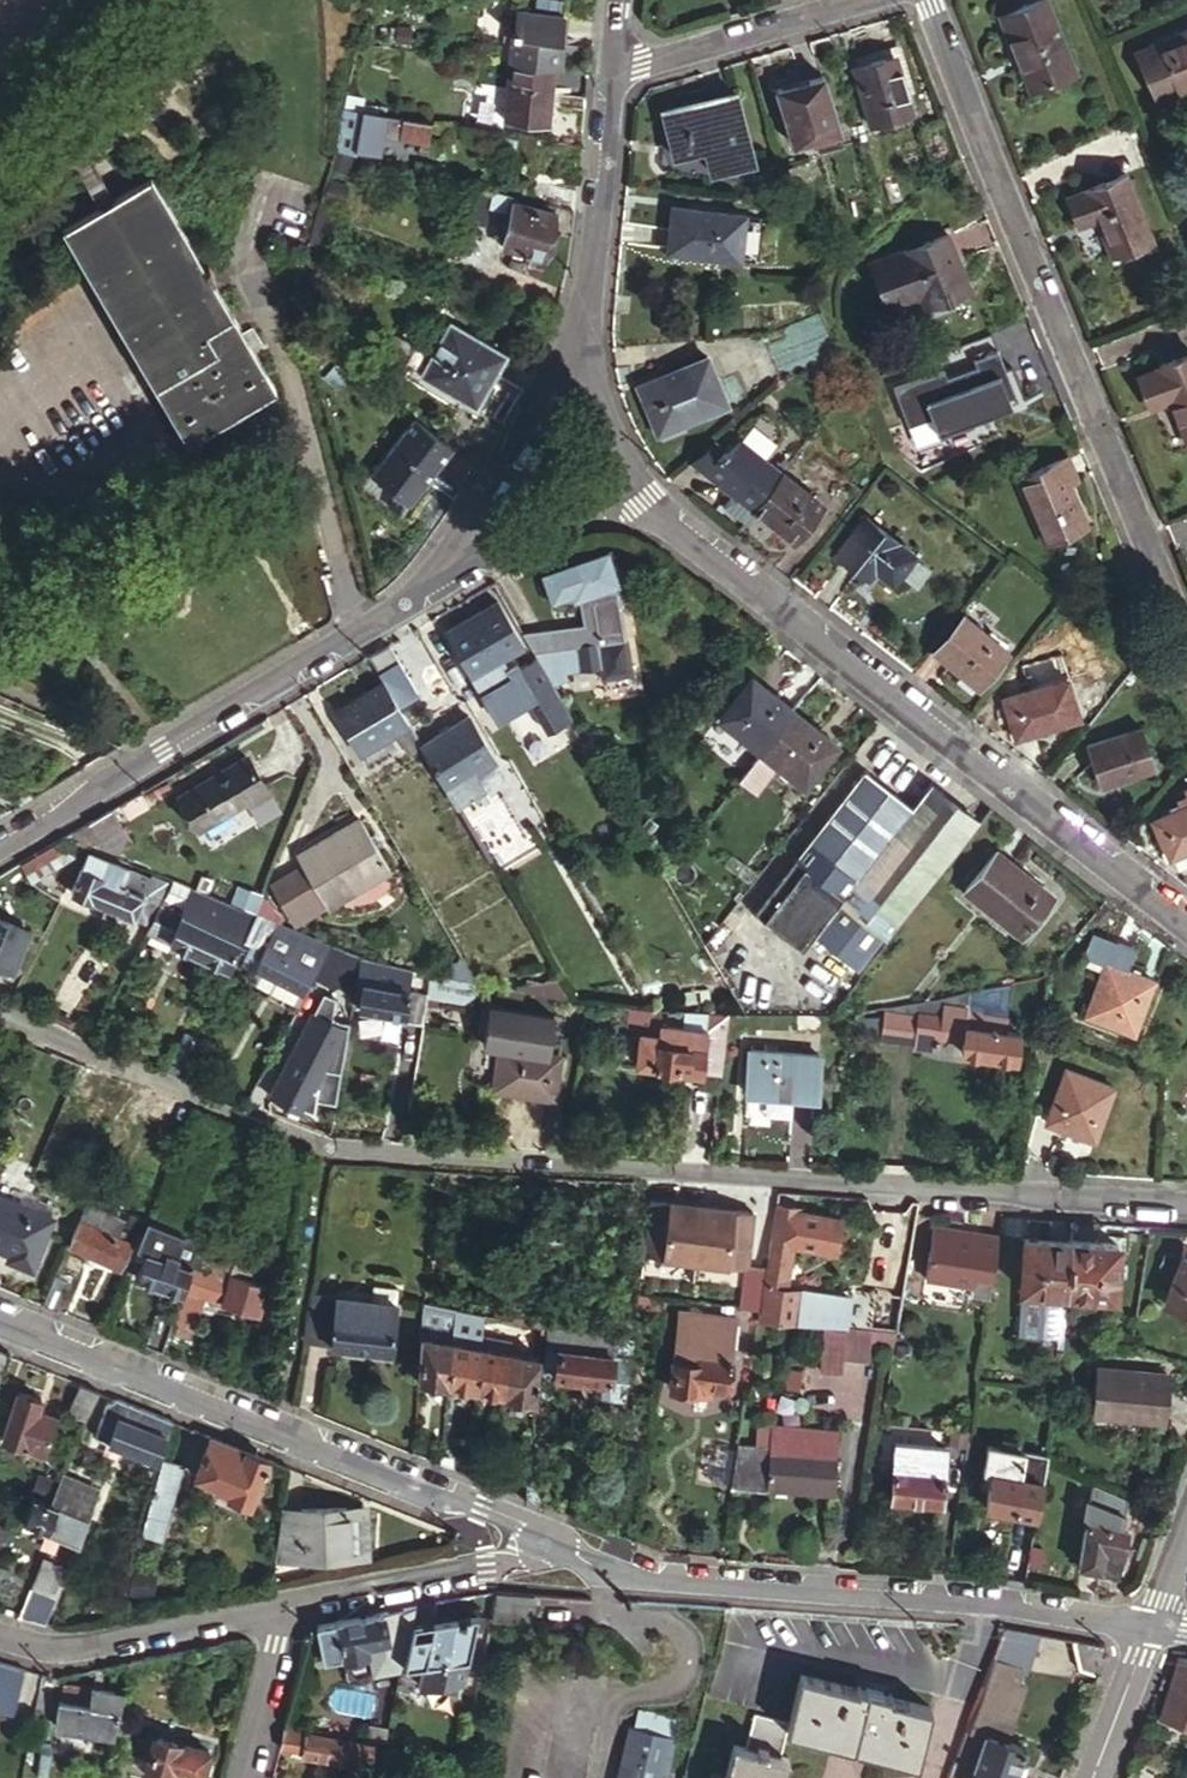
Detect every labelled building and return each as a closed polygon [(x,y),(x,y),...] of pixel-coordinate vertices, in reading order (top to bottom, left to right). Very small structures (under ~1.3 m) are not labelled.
[(1036,0),(1034,0),(990,18),(1020,91),(1067,71),(1036,0)] [(558,12),(515,8),(513,29),(508,29),(505,62),(549,66),(552,66),(558,12)] [(408,30),(385,28),(382,43),(407,46),(408,30)] [(1130,57),(1149,102),(1186,85),(1186,31),(1130,57)] [(908,112),(890,53),(850,64),(868,125),(908,112)] [(505,62),(491,60),(488,80),(503,82),(505,62)] [(544,122),(549,66),(505,62),(503,82),(499,117),(544,122)] [(835,128),(818,73),(773,86),(789,141),(835,128)] [(341,91),(338,104),(354,107),(358,107),(359,95),(341,91)] [(749,160),(729,91),(656,112),(669,157),(700,148),(707,172),(749,160)] [(338,104),(337,115),(344,116),(353,118),(354,107),(338,104)] [(358,107),(354,107),(353,118),(351,146),(375,152),(382,111),(358,107)] [(422,138),(425,118),(398,113),(395,134),(422,138)] [(337,115),(335,132),(342,133),(344,116),(337,115)] [(333,147),(344,151),(346,134),(342,133),(335,132),(333,147)] [(333,147),(328,164),(340,168),(344,151),(333,147)] [(273,377),(141,170),(53,225),(134,352),(184,431),(273,377)] [(1151,238),(1122,173),(1066,198),(1078,226),(1094,219),(1110,256),(1151,238)] [(570,213),(572,195),(542,188),(537,204),(552,208),(570,213)] [(510,204),(511,197),(487,190),(486,197),(510,204)] [(544,234),(550,215),(510,204),(486,197),(482,208),(499,213),(506,215),(502,229),(496,246),(536,259),(544,234)] [(304,239),(316,245),(327,205),(316,201),(309,223),(304,239)] [(735,257),(740,214),(667,207),(663,251),(735,257)] [(544,234),(568,235),(570,213),(552,208),(550,215),(544,234)] [(506,215),(499,213),(495,226),(502,229),(506,215)] [(967,288),(943,233),(867,265),(884,309),(917,296),(922,307),(967,288)] [(765,332),(779,371),(835,353),(822,313),(765,332)] [(502,352),(444,327),(420,382),(464,401),(478,368),(492,374),(502,352)] [(996,351),(896,392),(916,440),(1017,399),(996,351)] [(725,404),(705,358),(634,388),(655,434),(725,404)] [(1151,378),(1152,381),(1133,389),(1145,417),(1164,411),(1182,455),(1186,453),(1186,363),(1151,378)] [(478,368),(464,401),(477,407),(492,374),(478,368)] [(446,442),(406,412),(367,465),(407,495),(446,442)] [(752,506),(780,470),(733,433),(721,445),(720,445),(702,467),(752,506)] [(720,445),(713,439),(691,459),(702,467),(720,445)] [(1076,483),(1066,460),(1015,481),(1041,546),(1084,528),(1068,487),(1076,483)] [(818,500),(780,470),(752,506),(789,536),(818,500)] [(900,566),(852,528),(823,564),(855,589),(862,581),(879,594),(900,566)] [(526,635),(533,649),(545,670),(553,685),(571,681),(570,673),(608,667),(609,676),(641,671),(624,577),(615,551),(545,577),(555,604),(580,595),(586,624),(526,635)] [(915,584),(928,567),(911,553),(897,570),(915,584)] [(542,698),(526,671),(514,679),(503,661),(525,648),(500,604),(449,633),(497,716),(506,719),(542,698)] [(1008,650),(960,612),(930,651),(958,672),(978,688),(1008,650)] [(522,655),(527,652),(525,648),(503,661),(514,679),(526,671),(534,666),(531,660),(526,662),(522,655)] [(545,670),(533,649),(527,652),(522,655),(526,662),(531,660),(534,666),(539,673),(545,670)] [(379,673),(385,683),(401,710),(422,698),(402,662),(401,661),(400,661),(379,673)] [(978,688),(958,672),(952,680),(972,694),(978,688)] [(760,750),(792,708),(750,676),(719,717),(760,750)] [(1076,718),(1063,679),(1000,698),(1013,738),(1076,718)] [(401,710),(385,683),(340,710),(364,751),(383,740),(410,725),(401,710)] [(834,741),(792,708),(760,750),(803,782),(834,741)] [(472,718),(423,746),(458,807),(468,802),(474,811),(483,806),(477,796),(466,778),(486,766),(496,760),(472,718)] [(410,725),(383,740),(397,761),(423,746),(410,725)] [(1152,767),(1137,728),(1085,745),(1099,785),(1152,767)] [(268,792),(249,760),(183,799),(202,831),(268,792)] [(466,778),(477,796),(496,784),(486,766),(466,778)] [(886,940),(968,832),(976,822),(928,784),(910,808),(865,772),(754,915),(803,955),(819,935),(842,905),(860,919),(836,949),(863,970),(886,940)] [(1152,819),(1169,855),(1186,847),(1186,803),(1152,819)] [(135,842),(114,808),(91,822),(105,844),(121,850),(135,842)] [(388,874),(358,823),(297,859),(304,872),(276,889),(298,927),(388,874)] [(64,838),(20,864),(33,884),(75,857),(64,838)] [(1019,935),(1050,896),(992,851),(961,891),(1019,935)] [(152,883),(90,857),(69,896),(150,928),(166,886),(153,880),(152,883)] [(197,921),(163,908),(148,935),(229,968),(239,943),(235,941),(243,920),(226,912),(228,903),(208,895),(197,921)] [(819,935),(836,949),(860,919),(842,905),(819,935)] [(0,918),(0,963),(16,969),(30,929),(0,918)] [(304,997),(332,946),(309,937),(306,942),(277,931),(255,970),(304,997)] [(1133,1032),(1151,980),(1122,970),(1128,949),(1088,935),(1081,957),(1101,964),(1083,1016),(1133,1032)] [(414,971),(362,958),(357,979),(366,981),(360,1005),(404,1014),(414,971)] [(304,997),(255,970),(252,976),(300,1003),(304,997)] [(430,992),(433,975),(414,971),(404,1014),(403,1022),(424,1025),(429,999),(430,992)] [(476,986),(433,975),(430,992),(429,999),(473,1008),(477,987),(476,986)] [(970,988),(883,1008),(879,1037),(913,1043),(912,1045),(937,1048),(939,1037),(962,1040),(967,1007),(970,988)] [(315,1094),(322,1097),(353,1027),(307,1007),(268,1094),(307,1112),(315,1094)] [(1005,1012),(967,1007),(962,1040),(961,1050),(1014,1056),(1017,1031),(1002,1028),(1005,1012)] [(879,1037),(883,1008),(856,1015),(853,1033),(879,1037)] [(554,1101),(560,1060),(549,1058),(554,1021),(489,1011),(484,1048),(500,1051),(494,1092),(554,1101)] [(643,1030),(645,1016),(642,1016),(636,1015),(628,1014),(627,1029),(643,1030)] [(731,1017),(717,1017),(713,1049),(706,1048),(707,1035),(704,1034),(703,1037),(661,1032),(660,1041),(641,1039),(636,1070),(656,1072),(702,1078),(702,1075),(722,1078),(722,1076),(731,1017)] [(189,1081),(209,1044),(185,1035),(166,1070),(189,1081)] [(789,1099),(814,1101),(817,1101),(819,1059),(744,1053),(741,1096),(789,1099)] [(1096,1147),(1114,1092),(1061,1075),(1043,1129),(1096,1147)] [(814,1110),(814,1101),(789,1099),(789,1108),(814,1110)] [(9,1252),(7,1258),(33,1269),(53,1217),(0,1195),(0,1248),(9,1252)] [(641,1257),(744,1267),(749,1212),(647,1201),(641,1257)] [(147,1223),(91,1202),(68,1249),(117,1271),(130,1244),(118,1239),(125,1226),(143,1233),(147,1223)] [(795,1208),(771,1205),(762,1269),(757,1309),(756,1315),(821,1325),(843,1328),(849,1291),(828,1288),(826,1301),(824,1301),(798,1297),(799,1290),(784,1288),(790,1246),(833,1252),(838,1218),(795,1212),(795,1208)] [(179,1236),(147,1223),(143,1233),(174,1246),(179,1236)] [(991,1303),(1001,1240),(934,1230),(925,1283),(970,1289),(969,1300),(991,1303)] [(1021,1290),(1067,1293),(1069,1243),(1025,1240),(1021,1290)] [(1069,1243),(1067,1293),(1113,1296),(1116,1247),(1069,1243)] [(182,1296),(197,1252),(181,1245),(176,1258),(165,1255),(163,1261),(144,1254),(136,1280),(182,1296)] [(258,1313),(269,1285),(256,1280),(262,1265),(242,1257),(226,1300),(258,1313)] [(1182,1257),(1164,1301),(1186,1310),(1186,1259),(1182,1257)] [(757,1309),(762,1269),(744,1267),(739,1307),(757,1309)] [(221,1304),(229,1281),(199,1269),(178,1319),(202,1328),(213,1301),(221,1304)] [(1017,1334),(1065,1338),(1067,1293),(1021,1290),(1017,1334)] [(318,1294),(312,1313),(333,1316),(329,1344),(391,1352),(396,1305),(318,1294)] [(671,1302),(658,1301),(657,1316),(669,1318),(671,1302)] [(456,1311),(424,1304),(423,1321),(455,1326),(456,1311)] [(483,1330),(485,1316),(456,1311),(455,1326),(483,1330)] [(727,1388),(735,1316),(676,1312),(669,1388),(675,1389),(675,1393),(693,1394),(694,1390),(707,1391),(708,1386),(727,1388)] [(333,1316),(312,1313),(308,1341),(329,1344),(333,1316)] [(514,1321),(485,1316),(483,1330),(513,1334),(514,1321)] [(543,1326),(514,1321),(513,1334),(541,1338),(543,1326)] [(512,1344),(513,1334),(483,1330),(481,1339),(512,1344)] [(624,1399),(631,1340),(545,1330),(537,1397),(557,1399),(559,1380),(578,1382),(578,1377),(604,1379),(602,1397),(624,1399)] [(1064,1351),(1065,1338),(1017,1334),(1017,1347),(1064,1351)] [(447,1386),(452,1344),(421,1340),(418,1382),(447,1386)] [(476,1391),(481,1349),(452,1344),(447,1386),(476,1391)] [(506,1395),(511,1353),(481,1349),(476,1391),(506,1395)] [(535,1398),(539,1358),(511,1353),(506,1395),(535,1398)] [(1164,1418),(1167,1374),(1096,1368),(1094,1413),(1164,1418)] [(98,1392),(79,1385),(69,1413),(86,1419),(98,1392)] [(40,1401),(17,1393),(1,1440),(43,1454),(55,1417),(37,1411),(40,1401)] [(170,1421),(110,1397),(95,1435),(155,1459),(170,1421)] [(951,1431),(881,1427),(878,1441),(950,1447),(951,1431)] [(757,1447),(735,1446),(729,1488),(835,1496),(837,1432),(780,1429),(779,1436),(779,1448),(757,1447)] [(779,1448),(779,1436),(759,1434),(757,1447),(779,1448)] [(249,1507),(267,1461),(209,1437),(194,1477),(219,1488),(218,1491),(228,1495),(227,1498),(249,1507)] [(1036,1515),(1045,1465),(1046,1457),(987,1446),(982,1474),(989,1476),(986,1507),(1036,1515)] [(538,1450),(529,1449),(528,1463),(537,1463),(538,1450)] [(182,1467),(162,1461),(153,1492),(174,1498),(182,1467)] [(942,1507),(945,1479),(895,1474),(892,1501),(942,1507)] [(97,1497),(60,1479),(60,1480),(48,1506),(86,1524),(97,1497)] [(1118,1562),(1125,1528),(1121,1527),(1127,1498),(1094,1485),(1078,1564),(1080,1565),(1079,1569),(1097,1572),(1097,1568),(1100,1568),(1102,1559),(1118,1562)] [(32,1498),(21,1524),(75,1551),(86,1524),(48,1506),(32,1498)] [(346,1511),(281,1512),(274,1558),(274,1559),(347,1557),(346,1511)] [(346,1511),(347,1557),(364,1556),(363,1511),(346,1511)] [(53,1591),(66,1562),(45,1553),(33,1583),(53,1591)] [(1102,1559),(1100,1568),(1117,1571),(1118,1562),(1102,1559)] [(146,1602),(153,1579),(136,1574),(130,1598),(146,1602)] [(27,1618),(25,1626),(42,1632),(53,1605),(36,1598),(27,1618)] [(410,1626),(415,1605),(409,1606),(405,1607),(315,1625),(322,1660),(367,1652),(370,1645),(371,1645),(387,1639),(406,1643),(410,1626)] [(462,1693),(477,1614),(465,1616),(456,1617),(430,1622),(413,1625),(410,1626),(406,1643),(400,1667),(423,1663),(418,1685),(462,1693)] [(1100,1644),(1075,1639),(1067,1666),(1099,1676),(1107,1655),(1100,1644)] [(982,1732),(1007,1742),(1034,1668),(995,1655),(976,1703),(966,1726),(982,1732)] [(1178,1659),(1158,1715),(1186,1724),(1186,1660),(1178,1659)] [(0,1661),(0,1699),(16,1704),(27,1669),(0,1661)] [(55,1676),(42,1674),(32,1723),(41,1725),(42,1719),(48,1717),(55,1676)] [(929,1708),(904,1702),(904,1699),(853,1687),(852,1689),(798,1675),(786,1721),(753,1713),(744,1749),(733,1746),(724,1777),(783,1777),(787,1759),(779,1757),(785,1730),(917,1764),(929,1708)] [(112,1735),(123,1693),(95,1688),(92,1687),(89,1687),(83,1687),(64,1686),(62,1700),(59,1700),(55,1726),(112,1735)] [(966,1726),(949,1772),(965,1777),(966,1777),(982,1732),(966,1726)] [(673,1741),(627,1729),(614,1777),(663,1777),(673,1741)] [(371,1745),(281,1730),(280,1745),(280,1748),(279,1749),(302,1753),(302,1756),(347,1764),(348,1760),(369,1764),(371,1745)] [(982,1732),(966,1777),(1020,1777),(1022,1774),(1014,1771),(1022,1747),(1007,1742),(982,1732)] [(366,1739),(383,1741),(384,1735),(367,1733),(366,1739)] [(147,1735),(145,1741),(152,1743),(154,1737),(147,1735)] [(154,1737),(152,1743),(147,1759),(144,1772),(167,1777),(169,1777),(171,1769),(202,1777),(208,1752),(154,1737)] [(147,1759),(152,1743),(145,1741),(140,1739),(135,1755),(147,1759)] [(458,1775),(459,1768),(441,1765),(440,1772),(458,1775)]
